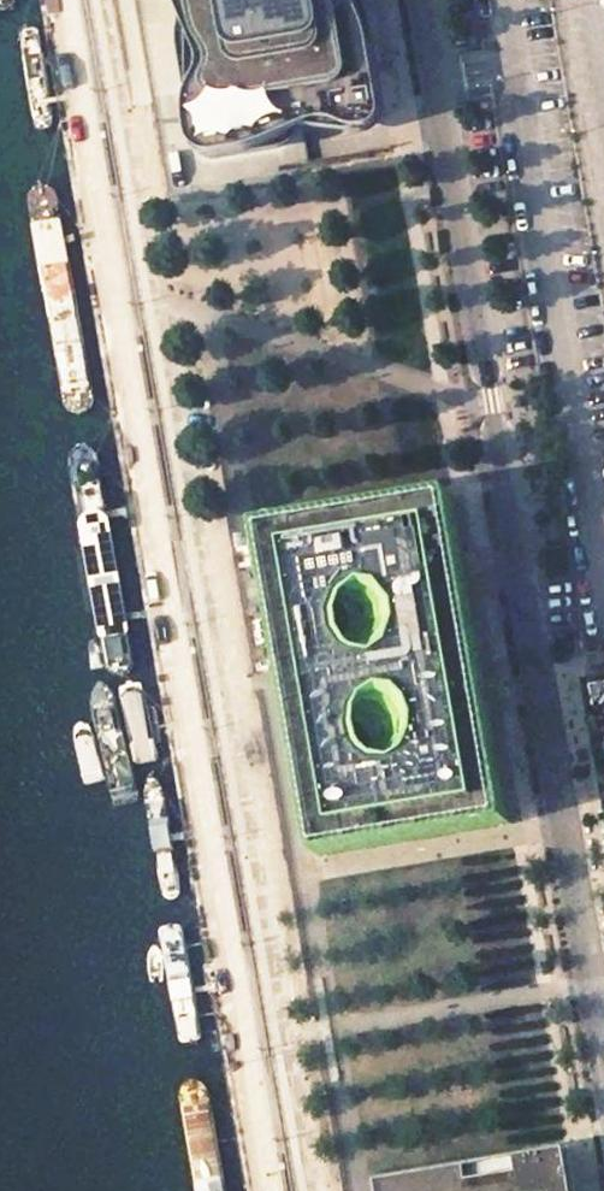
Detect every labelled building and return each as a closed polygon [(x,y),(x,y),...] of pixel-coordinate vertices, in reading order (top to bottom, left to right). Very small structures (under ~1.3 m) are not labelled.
[(21,161),(34,166),(42,166),(47,153),(20,0),(0,0),(0,44),(21,161)] [(187,1),(185,8),(184,15),(182,24),(181,30),(181,34),(181,43),(197,136),(197,143),(198,145),(199,149),(200,151),(202,153),(204,154),(207,157),(211,158),(214,158),(217,158),(279,146),(282,145),(284,143),(286,140),(287,138),(287,135),(289,132),(295,124),(297,123),(303,120),(374,108),(378,106),(380,103),(381,101),(382,99),(382,96),(382,93),(382,90),(380,87),(380,84),(379,77),(377,67),(375,52),(374,52),(373,47),(372,39),(370,31),(369,26),(368,19),(366,13),(364,7),(362,1),(361,0),(187,0),(187,1)] [(39,189),(30,198),(69,414),(82,419),(90,419),(94,406),(58,198),(49,189),(39,189)] [(79,445),(70,455),(109,671),(122,676),(130,675),(135,663),(98,455),(89,445),(79,445)] [(318,857),(511,825),(455,495),(262,527),(318,857)] [(583,678),(603,799),(603,675),(583,678)] [(155,775),(148,790),(164,896),(172,901),(180,900),(183,889),(167,787),(155,775)] [(565,1148),(376,1180),(378,1190),(572,1190),(565,1148)]
